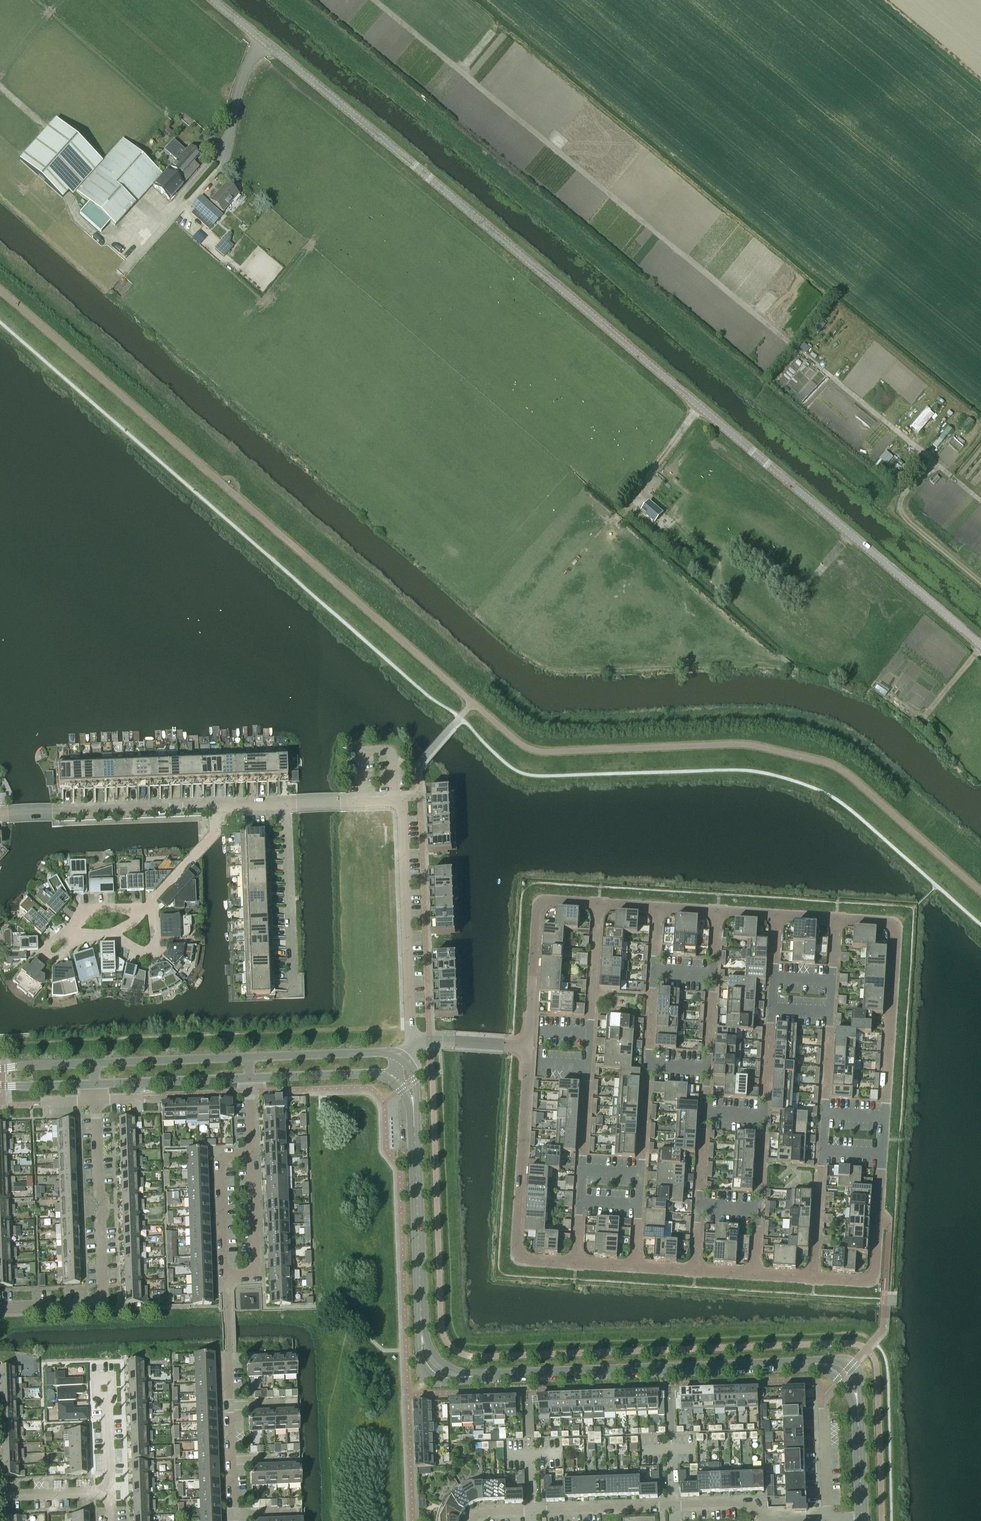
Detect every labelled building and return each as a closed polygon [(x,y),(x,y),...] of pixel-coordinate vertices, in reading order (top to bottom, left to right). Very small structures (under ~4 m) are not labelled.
[(20,160),(62,198),(98,158),(55,119),(20,160)] [(115,226),(161,174),(122,139),(76,192),(89,203),(79,214),(101,233),(110,222),(115,226)] [(169,200),(198,167),(193,162),(199,155),(192,149),(189,146),(183,154),(183,153),(182,149),(180,147),(176,147),(170,154),(177,161),(154,187),(169,200)] [(223,212),(238,194),(226,183),(211,201),(223,212)] [(222,215),(201,196),(192,207),(195,209),(191,214),(209,230),(213,225),(222,215)] [(223,257),(233,246),(229,242),(224,238),(221,241),(214,249),(223,257)] [(806,354),(810,349),(804,344),(800,349),(806,354)] [(930,412),(914,430),(918,433),(934,415),(930,412)] [(948,427),(933,446),(937,449),(952,430),(948,427)] [(650,503),(650,501),(642,511),(655,523),(663,514),(650,503)] [(286,780),(285,754),(274,755),(275,781),(286,780)] [(264,781),(263,755),(253,756),(254,782),(264,781)] [(275,781),(274,755),(263,755),(264,781),(275,781)] [(243,782),(242,756),(231,757),(232,782),(243,782)] [(254,782),(253,756),(242,756),(243,782),(254,782)] [(210,783),(209,757),(198,758),(199,784),(210,783)] [(221,783),(220,757),(209,757),(210,783),(221,783)] [(232,782),(231,757),(220,757),(221,783),(232,782)] [(189,784),(188,758),(177,759),(178,784),(189,784)] [(199,784),(198,758),(188,758),(189,784),(199,784)] [(156,785),(155,759),(144,760),(145,786),(156,785)] [(167,785),(166,759),(155,759),(156,785),(167,785)] [(178,784),(177,759),(166,759),(167,785),(178,784)] [(135,786),(134,760),(123,761),(124,786),(135,786)] [(145,786),(144,760),(134,760),(135,786),(145,786)] [(102,787),(101,761),(90,762),(91,788),(102,787)] [(113,787),(112,761),(101,761),(102,787),(113,787)] [(124,786),(123,761),(112,761),(113,787),(124,786)] [(80,788),(79,762),(69,763),(70,788),(80,788)] [(91,788),(90,762),(79,762),(80,788),(91,788)] [(70,788),(69,763),(55,763),(55,770),(58,770),(58,789),(70,788)] [(450,801),(449,791),(445,791),(445,790),(426,791),(426,792),(427,792),(427,801),(426,801),(450,801)] [(450,811),(450,801),(426,801),(426,802),(427,802),(427,811),(427,812),(450,811)] [(451,821),(450,811),(427,812),(428,812),(428,821),(427,821),(427,822),(451,821)] [(451,831),(451,821),(427,822),(427,823),(428,823),(428,831),(428,832),(451,831)] [(451,841),(451,831),(428,832),(428,833),(429,842),(428,842),(451,841)] [(266,844),(265,833),(240,834),(240,845),(266,844)] [(452,851),(451,841),(428,842),(428,843),(429,843),(429,852),(428,852),(428,853),(448,852),(448,851),(452,851)] [(266,855),(266,844),(240,845),(240,856),(266,855)] [(267,865),(266,855),(240,856),(241,866),(267,865)] [(164,881),(181,863),(180,862),(180,863),(170,863),(166,859),(162,864),(150,864),(150,874),(144,875),(145,893),(153,893),(161,884),(161,881),(164,881)] [(86,893),(85,861),(69,862),(70,880),(64,883),(70,894),(86,893)] [(142,877),(139,877),(139,862),(130,862),(130,866),(117,866),(117,865),(117,878),(115,878),(115,877),(114,877),(115,886),(118,885),(120,885),(120,892),(126,892),(143,892),(142,877)] [(267,876),(267,865),(241,866),(241,877),(267,876)] [(195,903),(194,882),(191,883),(194,879),(187,874),(193,867),(193,866),(159,903),(166,910),(173,901),(174,903),(182,903),(183,904),(187,904),(187,903),(195,903)] [(113,895),(112,867),(88,874),(89,896),(113,895)] [(453,883),(453,874),(449,874),(448,872),(429,873),(429,875),(430,875),(430,883),(429,883),(430,884),(453,883)] [(268,887),(267,876),(241,877),(242,888),(268,887)] [(60,906),(70,901),(56,877),(46,882),(52,892),(49,894),(46,891),(43,893),(41,891),(35,898),(55,917),(61,910),(57,906),(59,905),(60,906)] [(453,893),(453,883),(430,884),(430,885),(431,894),(430,894),(453,893)] [(268,898),(268,887),(242,888),(242,899),(268,898)] [(454,904),(453,893),(430,894),(430,895),(431,895),(431,904),(430,904),(430,905),(454,904)] [(268,909),(268,898),(242,899),(242,910),(268,909)] [(54,918),(47,912),(46,912),(47,912),(45,915),(28,899),(19,908),(27,915),(22,920),(35,931),(39,927),(43,931),(48,927),(47,926),(54,918)] [(454,914),(454,904),(430,905),(431,905),(431,914),(431,915),(454,914)] [(269,920),(268,909),(242,910),(243,921),(269,920)] [(567,930),(568,910),(557,909),(556,928),(555,929),(564,929),(564,930),(567,930)] [(578,931),(579,911),(568,910),(567,930),(578,931)] [(626,934),(627,914),(616,913),(615,932),(615,933),(624,933),(624,934),(626,934)] [(454,924),(454,914),(431,915),(432,924),(431,924),(431,925),(454,924)] [(638,934),(639,914),(627,914),(626,934),(638,934)] [(190,932),(189,927),(191,927),(191,917),(196,917),(196,916),(186,917),(186,916),(185,917),(178,917),(178,916),(172,917),(163,918),(164,940),(172,940),(173,942),(179,940),(182,940),(185,939),(187,938),(188,936),(189,934),(190,932)] [(686,937),(687,917),(676,917),(674,936),(663,935),(663,936),(686,937)] [(697,937),(698,918),(687,917),(686,937),(709,939),(709,938),(697,937)] [(269,930),(269,920),(243,921),(243,931),(269,930)] [(745,941),(746,921),(735,920),(734,940),(745,941)] [(757,941),(758,922),(746,921),(745,941),(748,941),(756,942),(757,941)] [(455,934),(454,924),(431,925),(431,926),(432,926),(432,934),(431,934),(431,936),(451,935),(451,934),(455,934)] [(805,945),(806,925),(795,924),(793,943),(782,942),(782,943),(805,945)] [(816,945),(817,926),(806,925),(805,945),(827,946),(828,945),(816,945)] [(564,940),(564,930),(564,929),(555,929),(556,928),(544,927),(543,939),(564,940)] [(864,949),(865,929),(854,928),(853,948),(864,949)] [(876,948),(877,929),(865,929),(864,949),(867,949),(875,949),(876,948)] [(270,941),(269,930),(243,931),(244,942),(270,941)] [(12,961),(26,961),(25,952),(37,952),(37,939),(25,940),(25,934),(11,935),(10,932),(8,931),(5,931),(3,932),(2,935),(3,962),(4,964),(6,966),(9,966),(11,964),(12,961)] [(623,943),(624,934),(624,933),(615,933),(615,932),(603,931),(603,942),(623,943)] [(684,957),(686,937),(663,936),(662,946),(674,946),(673,956),(684,957)] [(708,949),(709,939),(686,937),(684,957),(696,957),(696,948),(708,949)] [(563,951),(564,940),(543,939),(543,950),(563,951)] [(270,952),(270,941),(244,942),(244,953),(270,952)] [(767,952),(768,942),(757,941),(756,942),(748,941),(747,951),(767,952)] [(623,952),(623,943),(603,942),(602,951),(623,952)] [(803,964),(805,945),(782,943),(781,953),(793,954),(792,964),(803,964)] [(122,973),(124,963),(122,961),(118,959),(114,957),(114,944),(99,945),(101,981),(115,980),(115,973),(122,973)] [(827,956),(827,946),(805,945),(803,964),(815,965),(815,955),(827,956)] [(192,956),(193,947),(196,946),(166,947),(165,953),(169,955),(169,956),(172,958),(167,963),(177,972),(182,967),(180,965),(184,961),(191,964),(192,957),(192,956)] [(886,961),(887,949),(876,948),(875,949),(867,949),(866,959),(886,961)] [(562,962),(563,951),(543,950),(542,961),(562,962)] [(622,962),(623,952),(602,951),(602,961),(622,962)] [(767,961),(767,952),(747,951),(746,960),(767,961)] [(79,981),(99,975),(92,952),(72,958),(79,981)] [(271,963),(270,952),(244,953),(244,964),(271,963)] [(456,966),(456,956),(452,957),(452,955),(432,956),(432,957),(433,957),(433,966),(433,967),(456,966)] [(886,971),(886,961),(866,959),(865,970),(886,971)] [(766,971),(767,961),(746,960),(746,970),(766,971)] [(44,969),(34,961),(29,968),(26,966),(13,982),(18,986),(16,988),(26,996),(27,994),(33,998),(41,988),(39,986),(40,986),(41,985),(43,982),(44,981),(43,979),(39,975),(44,969)] [(562,973),(562,962),(542,961),(541,971),(562,973)] [(621,972),(622,962),(602,961),(601,970),(621,972)] [(143,993),(145,973),(136,971),(136,969),(126,967),(126,963),(120,991),(143,993)] [(271,974),(271,963),(244,964),(245,975),(271,974)] [(63,998),(77,994),(71,965),(51,969),(52,997),(63,998)] [(181,983),(174,976),(176,974),(165,965),(162,966),(158,967),(154,968),(151,970),(148,973),(149,997),(151,997),(157,996),(161,995),(163,993),(165,992),(167,991),(169,990),(171,990),(173,990),(178,986),(181,983)] [(456,976),(456,966),(433,967),(434,976),(433,976),(433,977),(456,976)] [(621,981),(621,972),(601,970),(600,980),(621,981)] [(766,981),(766,971),(746,970),(745,979),(766,981)] [(885,982),(886,971),(865,970),(865,981),(885,982)] [(561,984),(562,973),(541,971),(540,982),(561,984)] [(742,992),(743,979),(724,978),(725,971),(720,971),(720,982),(729,982),(728,991),(742,992)] [(271,984),(271,974),(245,975),(245,985),(271,984)] [(457,986),(456,976),(433,977),(433,978),(434,978),(434,986),(433,986),(433,987),(457,986)] [(756,993),(756,984),(765,984),(766,981),(745,979),(743,979),(742,992),(756,993)] [(620,991),(621,981),(600,980),(600,990),(620,991)] [(884,993),(885,982),(865,981),(864,992),(884,993)] [(560,994),(561,984),(540,982),(540,993),(560,994)] [(272,996),(271,984),(245,985),(246,999),(252,999),(252,996),(272,996)] [(457,996),(457,986),(433,987),(433,988),(434,988),(434,997),(457,996)] [(679,1001),(680,991),(659,990),(659,1000),(679,1001)] [(741,1005),(742,992),(728,991),(727,1000),(719,1000),(718,1004),(741,1005)] [(755,1002),(756,993),(742,992),(741,1005),(764,1006),(764,1003),(755,1002)] [(884,1004),(884,993),(864,992),(863,1002),(884,1004)] [(561,1014),(563,994),(560,994),(540,993),(539,1003),(551,1004),(550,1013),(561,1014)] [(584,1016),(585,1005),(573,1004),(574,995),(563,994),(561,1014),(584,1016)] [(458,1007),(457,996),(434,997),(434,998),(435,998),(435,1007),(434,1007),(434,1008),(458,1007)] [(679,1011),(679,1001),(659,1000),(658,1010),(679,1011)] [(883,1015),(884,1004),(863,1002),(863,1013),(872,1014),(883,1015)] [(740,1018),(741,1005),(718,1004),(718,1007),(727,1008),(726,1017),(740,1018)] [(754,1019),(755,1009),(764,1010),(764,1006),(741,1005),(740,1018),(754,1019)] [(458,1016),(458,1007),(434,1008),(435,1008),(435,1017),(435,1018),(454,1018),(454,1016),(458,1016)] [(678,1021),(679,1011),(658,1010),(658,1019),(678,1021)] [(872,1024),(872,1014),(863,1013),(848,1012),(847,1022),(872,1024)] [(620,1031),(621,1018),(598,1017),(598,1021),(607,1021),(606,1030),(620,1031)] [(740,1031),(740,1018),(726,1017),(726,1026),(717,1025),(717,1029),(737,1030),(737,1031),(740,1031)] [(634,1032),(635,1023),(644,1024),(644,1020),(621,1018),(620,1031),(634,1032)] [(754,1028),(754,1019),(740,1018),(740,1031),(758,1032),(758,1039),(762,1039),(763,1028),(754,1028)] [(677,1030),(678,1021),(658,1019),(657,1029),(677,1030)] [(871,1034),(872,1024),(847,1022),(847,1031),(851,1031),(851,1032),(856,1032),(856,1033),(871,1034)] [(796,1036),(797,1026),(777,1025),(776,1035),(796,1036)] [(677,1040),(677,1030),(657,1029),(656,1039),(677,1040)] [(737,1040),(737,1031),(737,1030),(717,1029),(716,1039),(737,1040)] [(619,1044),(620,1031),(606,1030),(606,1040),(597,1039),(596,1043),(619,1044)] [(856,1042),(856,1033),(856,1032),(851,1032),(851,1031),(847,1031),(836,1030),(835,1041),(856,1042)] [(633,1041),(634,1032),(620,1031),(619,1044),(642,1045),(642,1042),(633,1041)] [(796,1046),(796,1036),(776,1035),(775,1045),(796,1046)] [(676,1050),(677,1040),(656,1039),(656,1049),(676,1050)] [(737,1040),(716,1039),(715,1048),(741,1050),(742,1040),(737,1040)] [(855,1051),(856,1042),(835,1041),(835,1050),(855,1051)] [(618,1057),(619,1044),(596,1043),(596,1046),(605,1047),(605,1056),(618,1057)] [(632,1058),(633,1048),(642,1049),(642,1045),(619,1044),(618,1057),(632,1058)] [(795,1055),(796,1046),(775,1045),(775,1054),(795,1055)] [(740,1060),(741,1050),(715,1048),(715,1058),(740,1060)] [(855,1061),(855,1051),(835,1050),(834,1060),(855,1061)] [(795,1065),(795,1055),(775,1054),(774,1064),(795,1065)] [(618,1070),(618,1057),(605,1056),(604,1065),(595,1065),(595,1069),(599,1069),(618,1070)] [(632,1067),(632,1058),(618,1057),(618,1070),(620,1070),(641,1071),(641,1067),(632,1067)] [(740,1069),(740,1060),(715,1058),(714,1068),(740,1069)] [(854,1071),(855,1061),(834,1060),(834,1069),(854,1071)] [(794,1075),(795,1065),(774,1064),(774,1073),(794,1075)] [(739,1078),(740,1069),(714,1068),(714,1077),(734,1078),(737,1078),(739,1078)] [(833,1079),(853,1080),(854,1071),(834,1069),(833,1079)] [(640,1081),(641,1071),(620,1070),(620,1080),(640,1081)] [(793,1084),(794,1075),(774,1073),(773,1083),(793,1084)] [(735,1098),(737,1078),(734,1078),(714,1077),(713,1087),(725,1088),(724,1098),(735,1098)] [(758,1100),(759,1089),(747,1088),(748,1079),(739,1078),(737,1078),(735,1098),(758,1100)] [(853,1090),(853,1080),(833,1079),(832,1088),(853,1090)] [(639,1090),(640,1081),(620,1080),(619,1089),(639,1090)] [(579,1094),(580,1084),(560,1083),(559,1093),(579,1094)] [(675,1105),(676,1085),(654,1083),(653,1094),(664,1095),(664,1104),(675,1105)] [(793,1094),(793,1084),(773,1083),(772,1092),(793,1094)] [(698,1106),(699,1096),(687,1095),(688,1085),(676,1085),(675,1105),(678,1105),(678,1104),(698,1106)] [(852,1100),(853,1090),(832,1088),(832,1099),(852,1100)] [(639,1100),(639,1090),(619,1089),(618,1099),(639,1100)] [(877,1101),(878,1091),(870,1091),(870,1101),(877,1101)] [(792,1103),(793,1094),(772,1092),(772,1102),(792,1103)] [(579,1104),(579,1094),(559,1093),(558,1103),(579,1104)] [(274,1098),(274,1099),(263,1100),(264,1112),(283,1111),(287,1111),(287,1103),(299,1102),(299,1098),(281,1099),(281,1097),(274,1098)] [(638,1110),(639,1100),(618,1099),(618,1108),(638,1110)] [(219,1121),(219,1109),(218,1101),(207,1102),(208,1125),(219,1125),(219,1121)] [(231,1112),(230,1101),(218,1101),(219,1109),(219,1121),(231,1120),(231,1119),(233,1119),(232,1111),(231,1112)] [(196,1121),(196,1102),(184,1103),(185,1122),(196,1121)] [(208,1126),(208,1125),(207,1102),(196,1102),(196,1121),(197,1126),(208,1126)] [(792,1113),(792,1103),(772,1102),(771,1112),(792,1113)] [(174,1122),(173,1103),(161,1103),(162,1123),(174,1122)] [(185,1122),(184,1103),(173,1103),(174,1122),(185,1122)] [(578,1114),(579,1104),(558,1103),(558,1112),(578,1114)] [(697,1115),(698,1106),(678,1104),(678,1105),(677,1114),(697,1115)] [(638,1119),(638,1110),(618,1108),(617,1118),(638,1119)] [(283,1122),(283,1111),(264,1112),(264,1123),(283,1122)] [(578,1123),(578,1114),(558,1112),(557,1122),(578,1123)] [(793,1126),(794,1113),(792,1113),(771,1112),(771,1115),(780,1116),(779,1125),(793,1126)] [(807,1127),(808,1118),(817,1118),(817,1114),(813,1114),(794,1113),(793,1126),(807,1127)] [(697,1125),(697,1115),(677,1114),(676,1124),(697,1125)] [(637,1129),(638,1119),(617,1118),(617,1127),(637,1129)] [(140,1124),(140,1119),(118,1119),(119,1131),(136,1130),(135,1124),(140,1124)] [(74,1132),(73,1121),(51,1122),(52,1127),(57,1127),(57,1133),(74,1132)] [(284,1134),(283,1122),(264,1123),(264,1134),(284,1134)] [(577,1133),(578,1123),(557,1122),(557,1131),(577,1133)] [(11,1123),(0,1124),(0,1135),(6,1135),(6,1129),(11,1128),(11,1123)] [(696,1134),(697,1125),(676,1124),(676,1133),(696,1134)] [(792,1139),(793,1126),(779,1125),(779,1134),(770,1134),(770,1137),(792,1139)] [(806,1136),(807,1127),(793,1126),(792,1139),(815,1140),(816,1137),(806,1136)] [(636,1138),(637,1129),(617,1127),(616,1137),(636,1138)] [(136,1136),(136,1130),(119,1131),(119,1141),(141,1141),(141,1136),(136,1136)] [(576,1142),(577,1133),(557,1131),(556,1141),(576,1142)] [(74,1143),(74,1132),(57,1133),(57,1139),(52,1139),(52,1144),(74,1143)] [(696,1144),(696,1134),(676,1133),(675,1143),(696,1144)] [(755,1144),(756,1134),(736,1133),(735,1143),(755,1144)] [(284,1145),(284,1134),(264,1134),(265,1146),(284,1145)] [(6,1135),(0,1135),(0,1146),(12,1145),(12,1141),(7,1141),(6,1135)] [(636,1148),(636,1138),(616,1137),(615,1147),(636,1148)] [(792,1152),(792,1139),(770,1137),(769,1141),(778,1141),(778,1151),(792,1152)] [(805,1152),(806,1143),(815,1144),(815,1140),(792,1139),(792,1152),(805,1152)] [(141,1145),(141,1141),(119,1141),(120,1152),(137,1152),(136,1145),(141,1145)] [(576,1153),(576,1142),(556,1141),(555,1150),(555,1151),(561,1151),(561,1152),(576,1153)] [(75,1154),(74,1143),(52,1144),(52,1148),(57,1148),(58,1155),(75,1154)] [(695,1154),(696,1144),(675,1143),(675,1152),(695,1154)] [(755,1154),(755,1144),(735,1143),(734,1153),(755,1154)] [(12,1145),(0,1146),(0,1157),(7,1156),(7,1150),(12,1150),(12,1145)] [(288,1145),(284,1145),(265,1146),(265,1157),(284,1156),(288,1156),(288,1145)] [(635,1158),(636,1148),(615,1147),(615,1157),(635,1158)] [(560,1160),(561,1152),(576,1153),(561,1152),(561,1151),(555,1151),(555,1150),(536,1149),(535,1159),(560,1160)] [(206,1160),(205,1150),(187,1151),(187,1161),(206,1160)] [(671,1165),(672,1152),(654,1151),(649,1150),(649,1155),(658,1155),(658,1164),(671,1165)] [(791,1165),(792,1152),(778,1151),(777,1160),(768,1159),(768,1163),(791,1165)] [(137,1158),(137,1152),(120,1152),(120,1163),(142,1162),(142,1158),(137,1158)] [(695,1157),(695,1154),(675,1152),(672,1152),(671,1165),(685,1166),(686,1157),(695,1157)] [(805,1162),(805,1152),(792,1152),(791,1165),(814,1166),(814,1162),(805,1162)] [(754,1163),(755,1154),(734,1153),(734,1162),(754,1163)] [(75,1165),(75,1154),(58,1155),(58,1161),(53,1161),(53,1165),(75,1165)] [(7,1156),(0,1157),(0,1168),(13,1167),(13,1162),(8,1163),(7,1156)] [(285,1168),(284,1156),(265,1157),(266,1169),(285,1168)] [(560,1171),(560,1160),(535,1159),(540,1159),(539,1169),(549,1169),(549,1170),(560,1171)] [(206,1170),(206,1160),(187,1161),(188,1170),(206,1170)] [(142,1167),(142,1162),(120,1163),(120,1174),(137,1173),(137,1167),(142,1167)] [(754,1173),(754,1163),(734,1162),(733,1172),(754,1173)] [(671,1178),(671,1165),(658,1164),(657,1173),(648,1173),(648,1176),(671,1178)] [(75,1175),(75,1165),(53,1165),(53,1170),(58,1170),(58,1176),(75,1175)] [(685,1175),(685,1166),(671,1165),(671,1178),(693,1179),(694,1176),(685,1175)] [(13,1167),(0,1168),(0,1178),(8,1178),(8,1172),(13,1172),(13,1167)] [(849,1189),(850,1169),(827,1167),(827,1178),(838,1179),(838,1188),(849,1189)] [(285,1179),(285,1168),(266,1169),(266,1180),(285,1179)] [(549,1180),(549,1170),(560,1171),(549,1170),(549,1169),(539,1169),(531,1168),(529,1168),(528,1179),(549,1180)] [(872,1190),(873,1180),(861,1179),(862,1169),(850,1169),(849,1189),(851,1189),(852,1189),(852,1188),(872,1190)] [(206,1179),(206,1170),(188,1170),(188,1180),(206,1179)] [(753,1183),(754,1173),(733,1172),(733,1181),(753,1183)] [(138,1179),(137,1173),(120,1174),(121,1184),(143,1184),(143,1179),(138,1179)] [(76,1186),(75,1175),(58,1176),(59,1182),(54,1183),(54,1187),(76,1186)] [(670,1191),(671,1178),(648,1176),(647,1180),(657,1181),(656,1190),(670,1191)] [(8,1178),(0,1178),(0,1189),(14,1189),(13,1184),(8,1184),(8,1178)] [(684,1192),(684,1182),(693,1183),(693,1179),(671,1178),(670,1191),(684,1192)] [(207,1189),(206,1179),(188,1180),(188,1190),(207,1189)] [(286,1191),(285,1179),(266,1180),(267,1191),(286,1191)] [(548,1191),(549,1180),(528,1179),(527,1190),(548,1191)] [(752,1193),(753,1183),(733,1181),(732,1191),(752,1193)] [(143,1188),(143,1184),(121,1184),(121,1195),(138,1195),(138,1188),(143,1188)] [(76,1197),(76,1186),(54,1187),(54,1192),(59,1192),(59,1198),(76,1197)] [(871,1201),(872,1190),(852,1188),(852,1189),(851,1189),(851,1199),(871,1201)] [(14,1189),(0,1189),(0,1200),(9,1200),(9,1194),(14,1193),(14,1189)] [(207,1199),(207,1189),(188,1190),(189,1199),(207,1199)] [(547,1202),(548,1191),(527,1190),(527,1201),(547,1202)] [(669,1204),(670,1191),(656,1190),(655,1199),(646,1198),(646,1202),(666,1203),(666,1204),(669,1204)] [(286,1202),(286,1191),(267,1191),(267,1203),(286,1202)] [(683,1201),(684,1192),(670,1191),(669,1204),(688,1205),(692,1205),(692,1201),(683,1201)] [(811,1203),(812,1193),(792,1191),(791,1201),(791,1202),(811,1203)] [(564,1203),(573,1204),(573,1193),(565,1192),(564,1203)] [(138,1201),(138,1195),(121,1195),(122,1206),(144,1205),(143,1201),(138,1201)] [(77,1208),(76,1197),(59,1198),(60,1204),(54,1204),(55,1209),(77,1208)] [(207,1208),(207,1199),(189,1199),(189,1209),(207,1208)] [(871,1211),(871,1201),(851,1199),(850,1210),(871,1211)] [(9,1200),(0,1200),(0,1211),(14,1210),(14,1206),(9,1206),(9,1200)] [(546,1213),(547,1202),(527,1201),(526,1212),(546,1213)] [(785,1211),(790,1211),(811,1213),(811,1203),(791,1202),(791,1201),(786,1201),(785,1211)] [(287,1214),(286,1202),(267,1203),(267,1214),(287,1214)] [(666,1213),(666,1204),(666,1203),(646,1202),(646,1212),(666,1213)] [(144,1210),(144,1205),(122,1206),(122,1217),(139,1216),(139,1210),(144,1210)] [(77,1219),(77,1208),(55,1209),(55,1214),(60,1213),(60,1220),(77,1219)] [(208,1218),(207,1208),(189,1209),(189,1219),(208,1218)] [(14,1210),(0,1211),(0,1222),(10,1221),(9,1215),(15,1215),(14,1210)] [(870,1222),(871,1211),(850,1210),(849,1221),(870,1222)] [(810,1222),(811,1213),(790,1211),(790,1221),(810,1222)] [(546,1223),(546,1213),(526,1212),(525,1222),(546,1223)] [(665,1223),(666,1213),(646,1212),(645,1221),(665,1223)] [(287,1225),(287,1214),(267,1214),(268,1226),(287,1225)] [(139,1223),(139,1216),(122,1217),(122,1228),(144,1227),(144,1223),(139,1223)] [(208,1228),(208,1218),(189,1219),(190,1228),(208,1228)] [(607,1238),(608,1219),(597,1218),(596,1227),(585,1227),(584,1237),(607,1238)] [(77,1230),(77,1219),(60,1220),(60,1226),(55,1226),(55,1231),(77,1230)] [(630,1240),(631,1230),(619,1229),(620,1219),(608,1219),(607,1238),(630,1240)] [(10,1221),(0,1222),(0,1233),(15,1232),(15,1228),(10,1228),(10,1221)] [(665,1232),(665,1223),(645,1221),(644,1231),(665,1232)] [(810,1232),(810,1222),(790,1221),(789,1230),(810,1232)] [(869,1233),(870,1222),(849,1221),(849,1232),(869,1233)] [(545,1234),(546,1223),(525,1222),(525,1234),(527,1234),(536,1234),(545,1234)] [(288,1236),(287,1225),(268,1226),(268,1237),(288,1236)] [(726,1246),(727,1226),(716,1225),(715,1235),(704,1234),(703,1244),(726,1246)] [(749,1247),(750,1237),(738,1236),(739,1227),(727,1226),(726,1246),(749,1247)] [(140,1238),(139,1232),(145,1232),(144,1227),(122,1228),(123,1239),(140,1238)] [(209,1237),(208,1228),(190,1228),(190,1238),(209,1237)] [(78,1240),(77,1230),(55,1231),(56,1235),(61,1235),(61,1241),(78,1240)] [(809,1241),(810,1232),(789,1230),(789,1240),(809,1241)] [(644,1241),(655,1242),(655,1241),(664,1242),(664,1241),(665,1232),(644,1231),(644,1241)] [(10,1237),(15,1237),(15,1232),(0,1233),(0,1243),(11,1243),(10,1237)] [(869,1244),(869,1233),(849,1232),(848,1243),(869,1244)] [(546,1254),(548,1234),(545,1234),(536,1234),(535,1253),(546,1254)] [(558,1255),(559,1235),(548,1234),(546,1254),(558,1255)] [(288,1248),(288,1236),(268,1237),(269,1249),(288,1248)] [(209,1247),(209,1237),(190,1238),(191,1248),(209,1247)] [(606,1258),(607,1238),(584,1237),(596,1238),(595,1257),(606,1258)] [(140,1244),(140,1238),(123,1239),(123,1250),(145,1249),(145,1244),(140,1244)] [(617,1259),(618,1240),(630,1240),(607,1238),(606,1258),(617,1259)] [(78,1251),(78,1240),(61,1241),(61,1247),(56,1248),(56,1252),(78,1251)] [(808,1251),(809,1241),(789,1240),(788,1249),(785,1249),(788,1249),(788,1250),(797,1250),(797,1251),(808,1251)] [(665,1262),(667,1242),(664,1241),(664,1242),(655,1241),(655,1242),(654,1261),(665,1262)] [(677,1262),(677,1250),(678,1242),(667,1242),(665,1262),(677,1262)] [(11,1243),(0,1243),(0,1254),(16,1254),(16,1249),(11,1249),(11,1243)] [(868,1255),(869,1244),(848,1243),(847,1253),(856,1254),(856,1255),(857,1255),(868,1255)] [(725,1265),(726,1246),(703,1244),(703,1245),(715,1246),(713,1265),(725,1265)] [(736,1266),(737,1247),(749,1248),(749,1247),(726,1246),(725,1265),(736,1266)] [(209,1257),(209,1247),(191,1248),(191,1257),(209,1257)] [(288,1259),(288,1248),(269,1249),(269,1260),(288,1259)] [(784,1269),(785,1249),(774,1248),(773,1268),(784,1269)] [(141,1260),(140,1254),(145,1253),(145,1249),(123,1250),(124,1260),(141,1260)] [(796,1270),(797,1251),(797,1250),(788,1250),(788,1249),(785,1249),(784,1269),(796,1270)] [(79,1262),(78,1251),(56,1252),(56,1257),(61,1256),(62,1263),(79,1262)] [(844,1273),(845,1253),(822,1251),(822,1259),(833,1260),(832,1272),(844,1273)] [(855,1274),(856,1255),(856,1254),(847,1253),(845,1253),(844,1273),(855,1274)] [(11,1258),(16,1258),(16,1254),(0,1254),(0,1265),(11,1265),(11,1258)] [(210,1266),(209,1257),(191,1257),(191,1267),(210,1266)] [(289,1271),(288,1259),(269,1260),(270,1271),(289,1271)] [(146,1270),(146,1266),(141,1266),(141,1260),(124,1260),(124,1271),(146,1270)] [(79,1273),(79,1262),(62,1263),(62,1269),(57,1269),(57,1274),(79,1273)] [(11,1265),(0,1265),(0,1276),(17,1275),(17,1271),(12,1271),(11,1265)] [(210,1276),(210,1266),(191,1267),(192,1277),(210,1276)] [(141,1281),(141,1275),(146,1275),(146,1270),(124,1271),(125,1282),(141,1281)] [(289,1282),(289,1271),(270,1271),(270,1283),(289,1282)] [(79,1284),(79,1273),(57,1274),(57,1278),(62,1278),(63,1285),(79,1284)] [(12,1280),(17,1280),(17,1275),(0,1276),(0,1287),(12,1287),(12,1280)] [(210,1286),(210,1276),(192,1277),(192,1286),(210,1286)] [(147,1292),(147,1287),(142,1288),(141,1281),(125,1282),(125,1293),(147,1292)] [(290,1293),(289,1282),(270,1283),(270,1294),(290,1293)] [(211,1295),(210,1286),(192,1286),(192,1296),(211,1295)] [(147,1297),(147,1292),(125,1293),(125,1304),(142,1303),(142,1297),(147,1297)] [(290,1305),(290,1293),(270,1294),(271,1306),(290,1305)] [(211,1305),(211,1295),(192,1296),(193,1306),(211,1305)] [(213,1364),(213,1355),(194,1355),(195,1365),(213,1364)] [(284,1377),(283,1357),(271,1358),(272,1377),(284,1377)] [(296,1376),(295,1357),(283,1357),(284,1377),(296,1376)] [(260,1377),(259,1358),(246,1359),(247,1378),(260,1377)] [(272,1377),(271,1358),(259,1358),(260,1377),(272,1377)] [(145,1368),(144,1361),(127,1362),(128,1373),(150,1372),(150,1368),(145,1368)] [(214,1374),(213,1364),(195,1365),(195,1375),(214,1374)] [(15,1373),(21,1373),(20,1367),(0,1368),(0,1380),(16,1379),(15,1373)] [(145,1383),(145,1377),(150,1377),(150,1372),(128,1373),(128,1384),(145,1383)] [(51,1374),(45,1375),(46,1386),(51,1386),(55,1386),(55,1374),(51,1374)] [(82,1374),(56,1375),(56,1387),(83,1385),(82,1374)] [(214,1384),(214,1374),(195,1375),(195,1384),(214,1384)] [(16,1379),(0,1380),(0,1390),(21,1390),(21,1385),(16,1385),(16,1379)] [(145,1389),(145,1383),(128,1384),(129,1395),(151,1394),(150,1389),(145,1389)] [(214,1393),(214,1384),(195,1384),(196,1394),(214,1393)] [(83,1387),(57,1388),(57,1400),(84,1399),(83,1387)] [(805,1399),(805,1389),(805,1388),(782,1389),(782,1400),(805,1399)] [(758,1408),(757,1389),(746,1390),(747,1408),(758,1408)] [(16,1394),(21,1394),(21,1390),(0,1390),(0,1401),(17,1401),(16,1394)] [(736,1408),(735,1390),(724,1391),(725,1409),(725,1413),(736,1412),(736,1408)] [(747,1408),(746,1390),(735,1390),(736,1408),(747,1408)] [(714,1409),(714,1391),(703,1392),(703,1410),(714,1409)] [(725,1409),(724,1391),(714,1391),(714,1409),(725,1409)] [(693,1410),(692,1392),(679,1392),(678,1393),(677,1393),(676,1394),(675,1395),(675,1396),(676,1411),(693,1410)] [(703,1410),(703,1392),(692,1392),(693,1410),(703,1410)] [(215,1403),(214,1393),(196,1394),(196,1404),(215,1403)] [(659,1411),(659,1416),(665,1416),(664,1397),(664,1396),(663,1395),(662,1394),(661,1393),(660,1393),(647,1394),(648,1412),(659,1411)] [(146,1405),(146,1398),(151,1398),(151,1394),(129,1395),(129,1405),(146,1405)] [(615,1413),(626,1413),(625,1394),(614,1395),(615,1413)] [(637,1412),(636,1394),(625,1394),(626,1413),(637,1412)] [(648,1412),(647,1394),(636,1394),(637,1412),(648,1412)] [(604,1413),(603,1395),(593,1396),(594,1420),(604,1419),(604,1413)] [(615,1413),(614,1395),(603,1395),(604,1413),(615,1413)] [(572,1421),(571,1396),(560,1397),(561,1415),(561,1419),(571,1419),(572,1421)] [(583,1420),(582,1396),(571,1396),(572,1421),(583,1420)] [(594,1420),(593,1396),(582,1396),(583,1420),(594,1420)] [(550,1415),(549,1397),(536,1398),(535,1398),(534,1399),(533,1399),(533,1401),(533,1402),(533,1406),(538,1405),(539,1416),(550,1415)] [(561,1415),(560,1397),(549,1397),(550,1415),(561,1415)] [(484,1422),(494,1421),(494,1399),(483,1400),(483,1418),(484,1422)] [(505,1421),(504,1399),(494,1399),(494,1421),(505,1421)] [(516,1417),(516,1406),(521,1406),(521,1402),(521,1401),(521,1400),(520,1399),(519,1399),(518,1399),(504,1399),(505,1421),(505,1417),(516,1417)] [(806,1410),(805,1401),(805,1399),(782,1400),(783,1411),(803,1410),(806,1410)] [(462,1425),(473,1424),(473,1418),(472,1400),(461,1401),(462,1425)] [(483,1418),(483,1400),(472,1400),(473,1418),(483,1418)] [(17,1401),(0,1401),(0,1410),(0,1412),(22,1411),(22,1407),(17,1407),(17,1401)] [(451,1425),(462,1425),(461,1401),(450,1401),(451,1425)] [(433,1413),(433,1402),(415,1402),(415,1414),(433,1413)] [(84,1403),(57,1404),(58,1416),(84,1415),(84,1403)] [(215,1413),(215,1403),(196,1404),(197,1414),(215,1413)] [(151,1415),(151,1411),(146,1411),(146,1405),(129,1405),(130,1416),(151,1415)] [(803,1421),(803,1411),(803,1410),(783,1411),(783,1421),(803,1421)] [(17,1422),(17,1416),(22,1416),(22,1411),(0,1412),(0,1423),(17,1422)] [(286,1431),(285,1411),(273,1412),(274,1431),(286,1431)] [(298,1430),(298,1411),(285,1411),(286,1431),(298,1430)] [(262,1432),(261,1412),(248,1413),(249,1432),(262,1432)] [(274,1431),(273,1412),(261,1412),(262,1432),(274,1431)] [(216,1422),(215,1413),(197,1414),(197,1423),(216,1422)] [(434,1424),(433,1413),(415,1414),(416,1425),(434,1424)] [(147,1426),(147,1420),(152,1420),(151,1415),(130,1416),(130,1427),(147,1426)] [(804,1432),(803,1421),(783,1421),(783,1432),(804,1432)] [(23,1433),(23,1428),(18,1429),(17,1422),(0,1423),(1,1434),(23,1433)] [(216,1432),(216,1422),(197,1423),(197,1433),(216,1432)] [(434,1435),(434,1424),(416,1425),(416,1435),(434,1435)] [(152,1437),(152,1432),(147,1432),(147,1426),(130,1427),(130,1438),(152,1437)] [(85,1442),(85,1430),(63,1431),(63,1436),(68,1436),(69,1442),(85,1442)] [(216,1442),(216,1432),(197,1433),(198,1442),(216,1442)] [(804,1443),(804,1432),(783,1432),(784,1443),(804,1443)] [(18,1444),(18,1438),(23,1438),(23,1433),(1,1434),(1,1445),(18,1444)] [(435,1445),(434,1435),(416,1435),(417,1446),(435,1445)] [(148,1448),(147,1442),(152,1441),(152,1437),(130,1438),(131,1448),(148,1448)] [(86,1452),(85,1442),(69,1442),(69,1448),(64,1449),(64,1453),(86,1452)] [(217,1451),(216,1442),(198,1442),(198,1452),(217,1451)] [(804,1453),(804,1443),(784,1443),(784,1454),(804,1453)] [(24,1455),(23,1450),(18,1450),(18,1444),(1,1445),(2,1455),(24,1455)] [(435,1456),(435,1445),(417,1446),(417,1457),(435,1456)] [(153,1459),(153,1454),(148,1454),(148,1448),(131,1448),(131,1460),(153,1459)] [(217,1461),(217,1451),(198,1452),(198,1462),(217,1461)] [(86,1463),(86,1452),(64,1453),(64,1458),(69,1457),(69,1464),(86,1463)] [(805,1464),(804,1453),(784,1454),(785,1465),(805,1464)] [(19,1466),(19,1459),(24,1459),(24,1455),(2,1455),(2,1466),(19,1466)] [(435,1468),(435,1456),(417,1457),(417,1468),(435,1468)] [(217,1471),(217,1461),(198,1462),(199,1471),(217,1471)] [(149,1473),(148,1467),(153,1467),(153,1462),(131,1463),(132,1474),(149,1473)] [(87,1474),(86,1463),(69,1464),(69,1470),(65,1470),(65,1475),(87,1474)] [(764,1492),(763,1469),(761,1469),(761,1463),(753,1463),(753,1469),(752,1469),(752,1492),(764,1492)] [(805,1475),(805,1464),(785,1465),(785,1476),(805,1475)] [(300,1485),(300,1465),(287,1466),(288,1485),(300,1485)] [(24,1477),(24,1472),(19,1472),(19,1466),(2,1466),(3,1478),(24,1477)] [(276,1486),(275,1466),(263,1467),(264,1486),(276,1486)] [(288,1485),(287,1466),(275,1466),(276,1486),(288,1485)] [(264,1486),(263,1467),(251,1467),(251,1486),(264,1486)] [(742,1492),(741,1469),(730,1470),(731,1493),(742,1492)] [(752,1492),(752,1469),(741,1469),(742,1492),(752,1492)] [(720,1493),(719,1470),(708,1471),(709,1494),(720,1493)] [(731,1493),(730,1470),(719,1470),(720,1493),(731,1493)] [(218,1480),(217,1471),(199,1471),(199,1481),(218,1480)] [(698,1485),(686,1486),(686,1471),(678,1472),(679,1487),(681,1486),(681,1498),(699,1497),(699,1494),(698,1485)] [(709,1494),(708,1471),(698,1471),(697,1471),(698,1485),(699,1494),(709,1494)] [(149,1480),(149,1473),(132,1474),(132,1485),(154,1484),(154,1479),(149,1480)] [(640,1487),(640,1473),(639,1473),(628,1474),(629,1497),(639,1496),(640,1496),(640,1487)] [(658,1499),(657,1487),(659,1487),(658,1473),(651,1473),(651,1487),(640,1487),(640,1496),(639,1496),(639,1499),(658,1499)] [(607,1497),(606,1474),(596,1475),(597,1498),(607,1497)] [(618,1497),(617,1474),(606,1474),(607,1497),(618,1497)] [(629,1497),(628,1474),(617,1474),(618,1497),(629,1497)] [(586,1498),(585,1475),(574,1476),(575,1499),(586,1498)] [(597,1498),(596,1475),(585,1475),(586,1498),(597,1498)] [(806,1486),(805,1475),(785,1476),(786,1487),(806,1486)] [(575,1499),(574,1476),(563,1476),(563,1490),(564,1490),(564,1499),(565,1499),(565,1502),(565,1499),(575,1499)] [(564,1490),(563,1490),(552,1491),(551,1477),(544,1477),(545,1492),(546,1492),(547,1503),(565,1502),(565,1499),(564,1499),(564,1490)] [(506,1492),(505,1478),(494,1479),(495,1502),(505,1501),(505,1504),(505,1501),(505,1492),(506,1493),(506,1492)] [(523,1504),(523,1492),(524,1492),(524,1478),(517,1478),(517,1492),(506,1492),(506,1493),(505,1492),(505,1501),(505,1504),(523,1504)] [(484,1502),(483,1479),(478,1480),(473,1481),(468,1482),(463,1484),(459,1487),(471,1506),(472,1505),(474,1504),(475,1504),(477,1503),(478,1503),(480,1502),(482,1502),(484,1502)] [(495,1502),(494,1479),(483,1479),(484,1502),(495,1502)] [(218,1490),(218,1480),(199,1481),(199,1491),(218,1490)] [(149,1495),(149,1489),(154,1489),(154,1484),(132,1485),(133,1496),(149,1495)] [(806,1497),(806,1486),(786,1487),(786,1497),(806,1497)] [(471,1506),(459,1487),(455,1490),(451,1493),(447,1497),(444,1501),(442,1505),(462,1516),(463,1514),(465,1511),(467,1509),(469,1508),(471,1506)] [(218,1500),(218,1490),(199,1491),(200,1500),(218,1500)] [(150,1501),(149,1495),(133,1496),(133,1506),(155,1506),(155,1501),(150,1501)] [(807,1513),(806,1497),(786,1497),(786,1509),(794,1508),(794,1513),(807,1513)] [(219,1509),(218,1500),(200,1500),(200,1510),(219,1509)] [(462,1516),(442,1505),(441,1507),(439,1511),(438,1516),(437,1520),(436,1520),(460,1520),(461,1518),(462,1516)] [(150,1517),(150,1510),(155,1510),(155,1506),(133,1506),(133,1517),(150,1517)] [(219,1519),(219,1509),(200,1510),(201,1520),(219,1519)]
